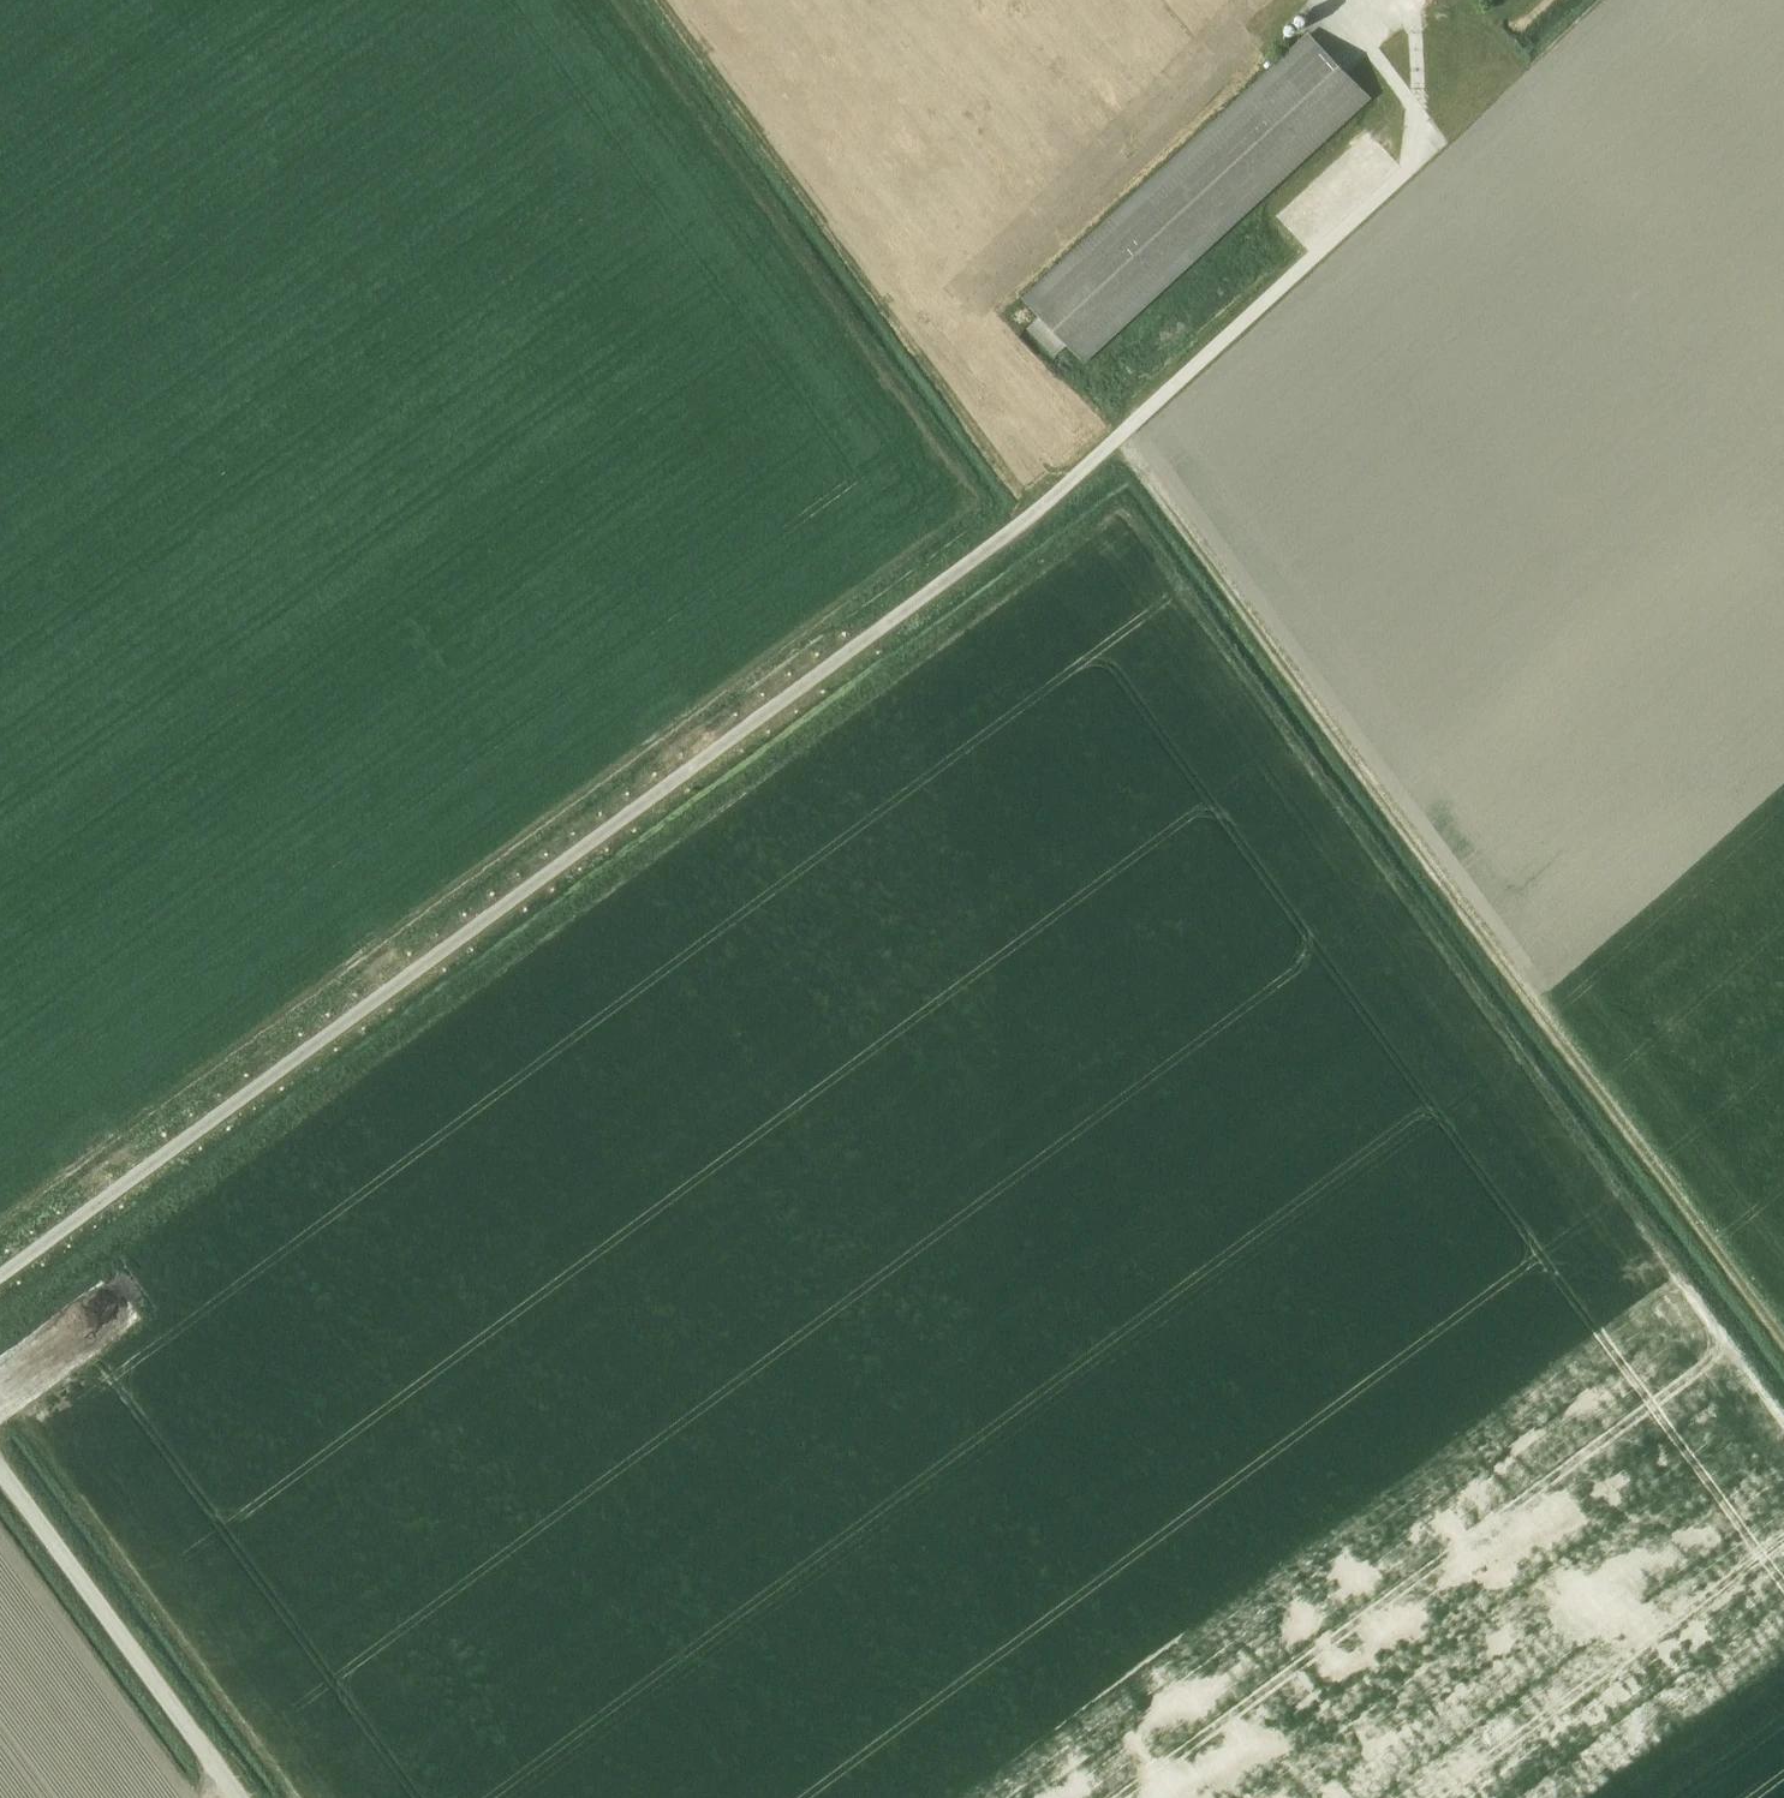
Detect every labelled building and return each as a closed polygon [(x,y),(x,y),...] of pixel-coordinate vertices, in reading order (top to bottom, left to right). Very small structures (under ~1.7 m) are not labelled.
[(1084,359),(1372,98),(1312,32),(1024,292),(1043,314),(1028,327),(1055,356),(1070,344),(1084,359)]
